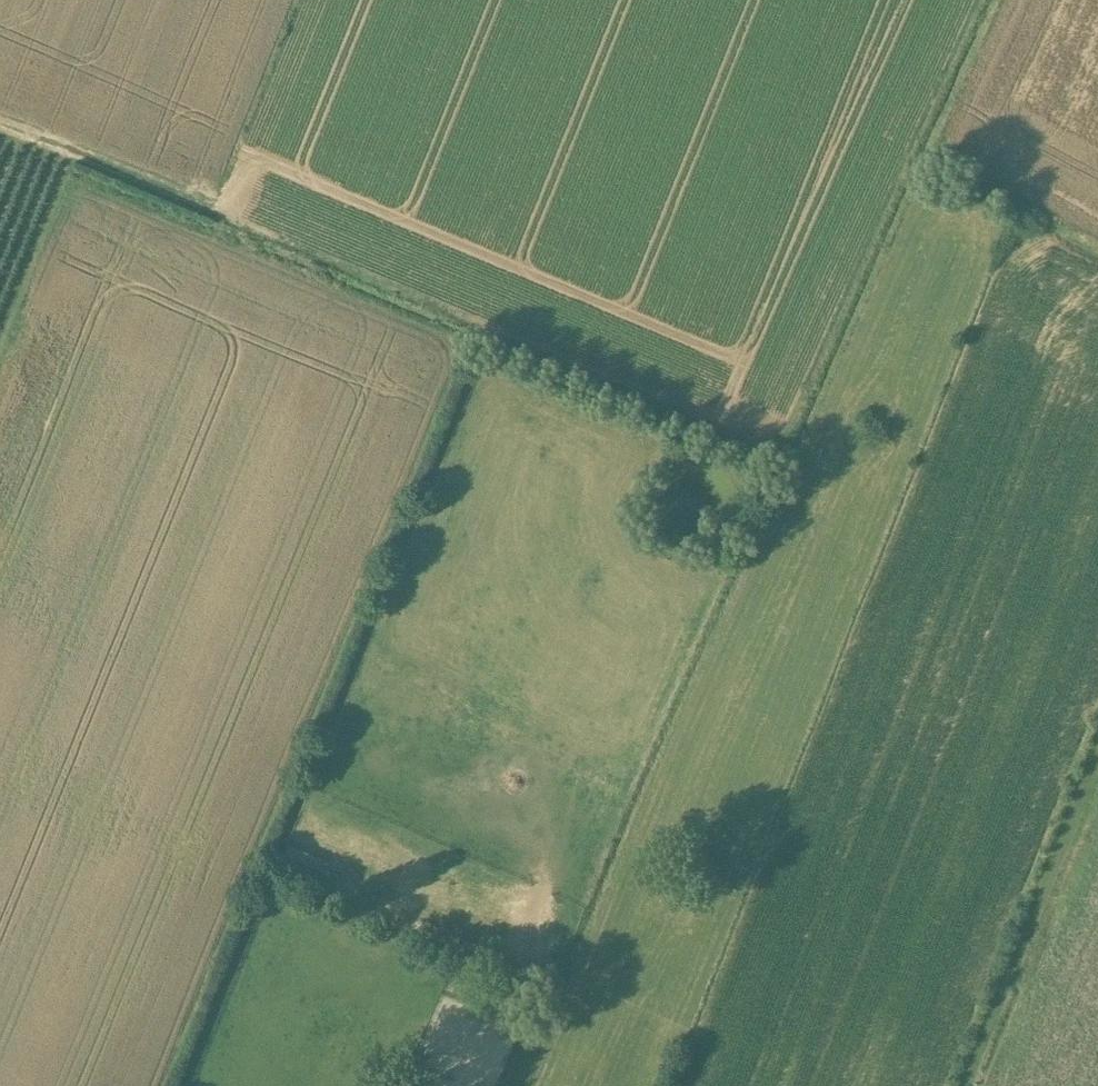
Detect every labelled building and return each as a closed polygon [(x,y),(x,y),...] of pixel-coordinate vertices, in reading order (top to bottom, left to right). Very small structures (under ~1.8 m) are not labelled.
[(417,1059),(474,1080),(498,1014),(441,993),(417,1059)]
